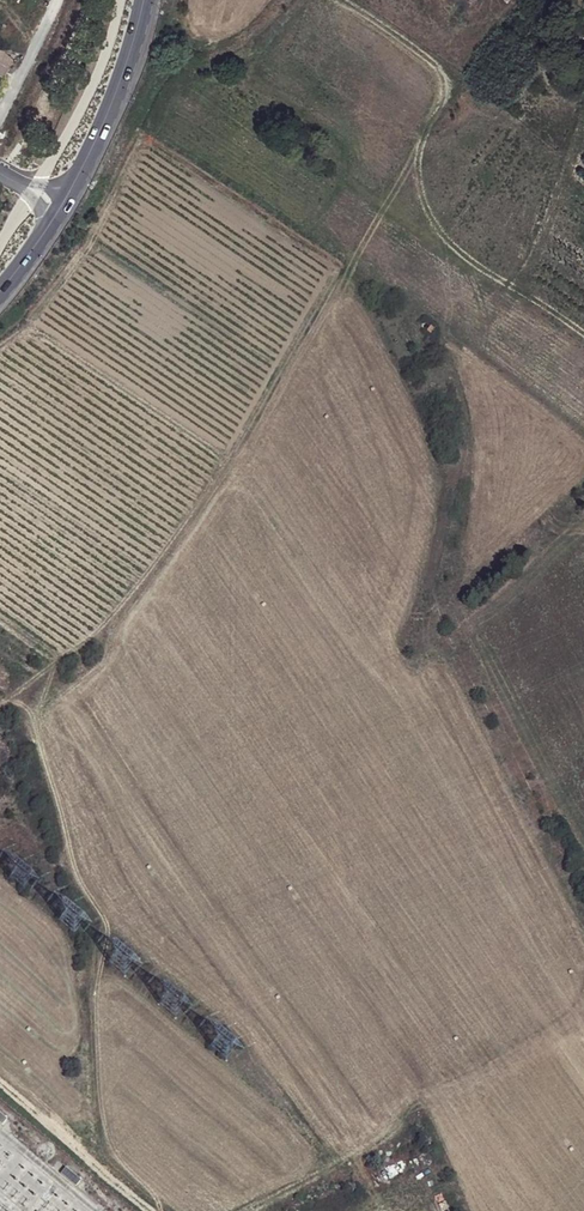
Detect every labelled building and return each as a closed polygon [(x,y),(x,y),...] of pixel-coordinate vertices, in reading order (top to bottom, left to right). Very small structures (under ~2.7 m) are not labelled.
[(16,56),(0,51),(0,66),(8,70),(16,56)] [(0,66),(0,78),(3,80),(8,70),(0,66)] [(81,1180),(66,1167),(61,1174),(75,1186),(81,1180)]
